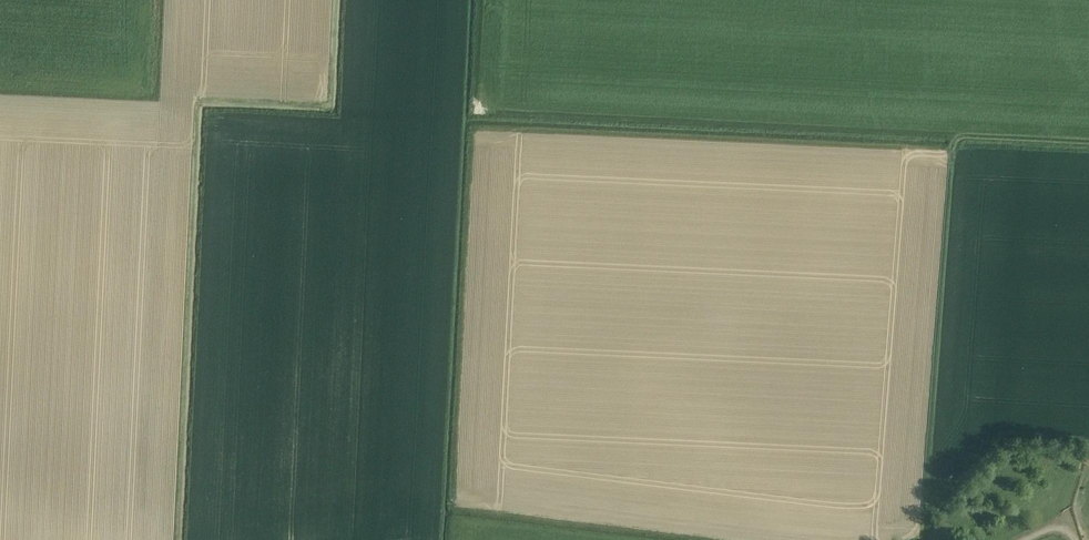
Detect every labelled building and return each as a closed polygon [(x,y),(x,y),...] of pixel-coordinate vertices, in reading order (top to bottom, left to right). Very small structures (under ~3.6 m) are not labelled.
[(1079,461),(1088,463),(1088,452),(1082,450),(1079,461)]
